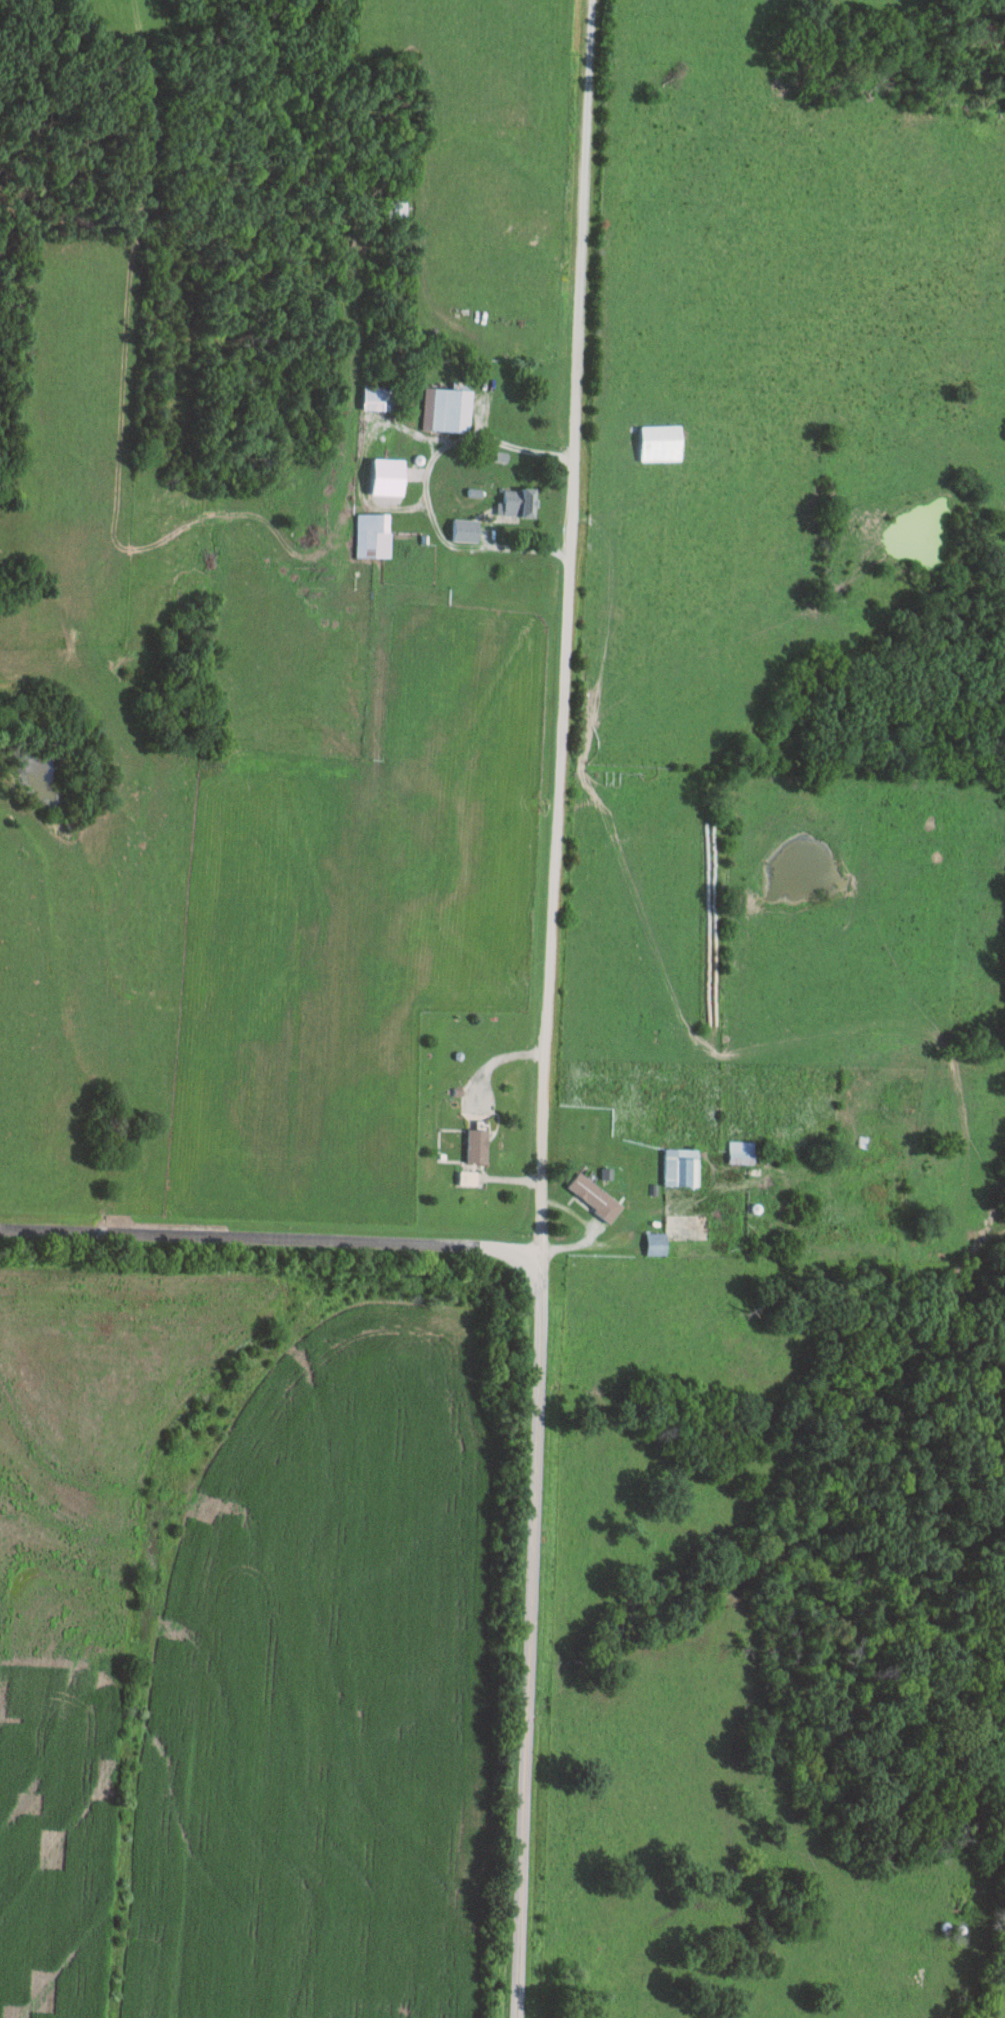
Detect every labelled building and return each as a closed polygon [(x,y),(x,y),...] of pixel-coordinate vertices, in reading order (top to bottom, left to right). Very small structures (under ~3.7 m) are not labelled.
[(406,215),(406,201),(385,201),(385,215),(406,215)] [(471,383),(453,382),(452,389),(434,388),(431,430),(469,432),(471,383)] [(640,425),(640,460),(681,460),(681,425),(640,425)] [(370,483),(370,491),(404,492),(404,462),(378,461),(377,483),(370,483)] [(536,487),(501,488),(501,518),(536,518),(536,487)] [(389,557),(389,513),(356,513),(356,557),(389,557)] [(452,540),(480,540),(480,519),(452,519),(452,540)] [(488,1129),(467,1129),(467,1163),(488,1163),(488,1129)] [(754,1140),(728,1140),(728,1164),(779,1164),(779,1150),(754,1150),(754,1140)] [(664,1148),(664,1186),(699,1186),(699,1148),(664,1148)] [(611,1221),(623,1205),(579,1171),(566,1187),(611,1221)] [(667,1255),(667,1232),(646,1232),(646,1255),(667,1255)]
